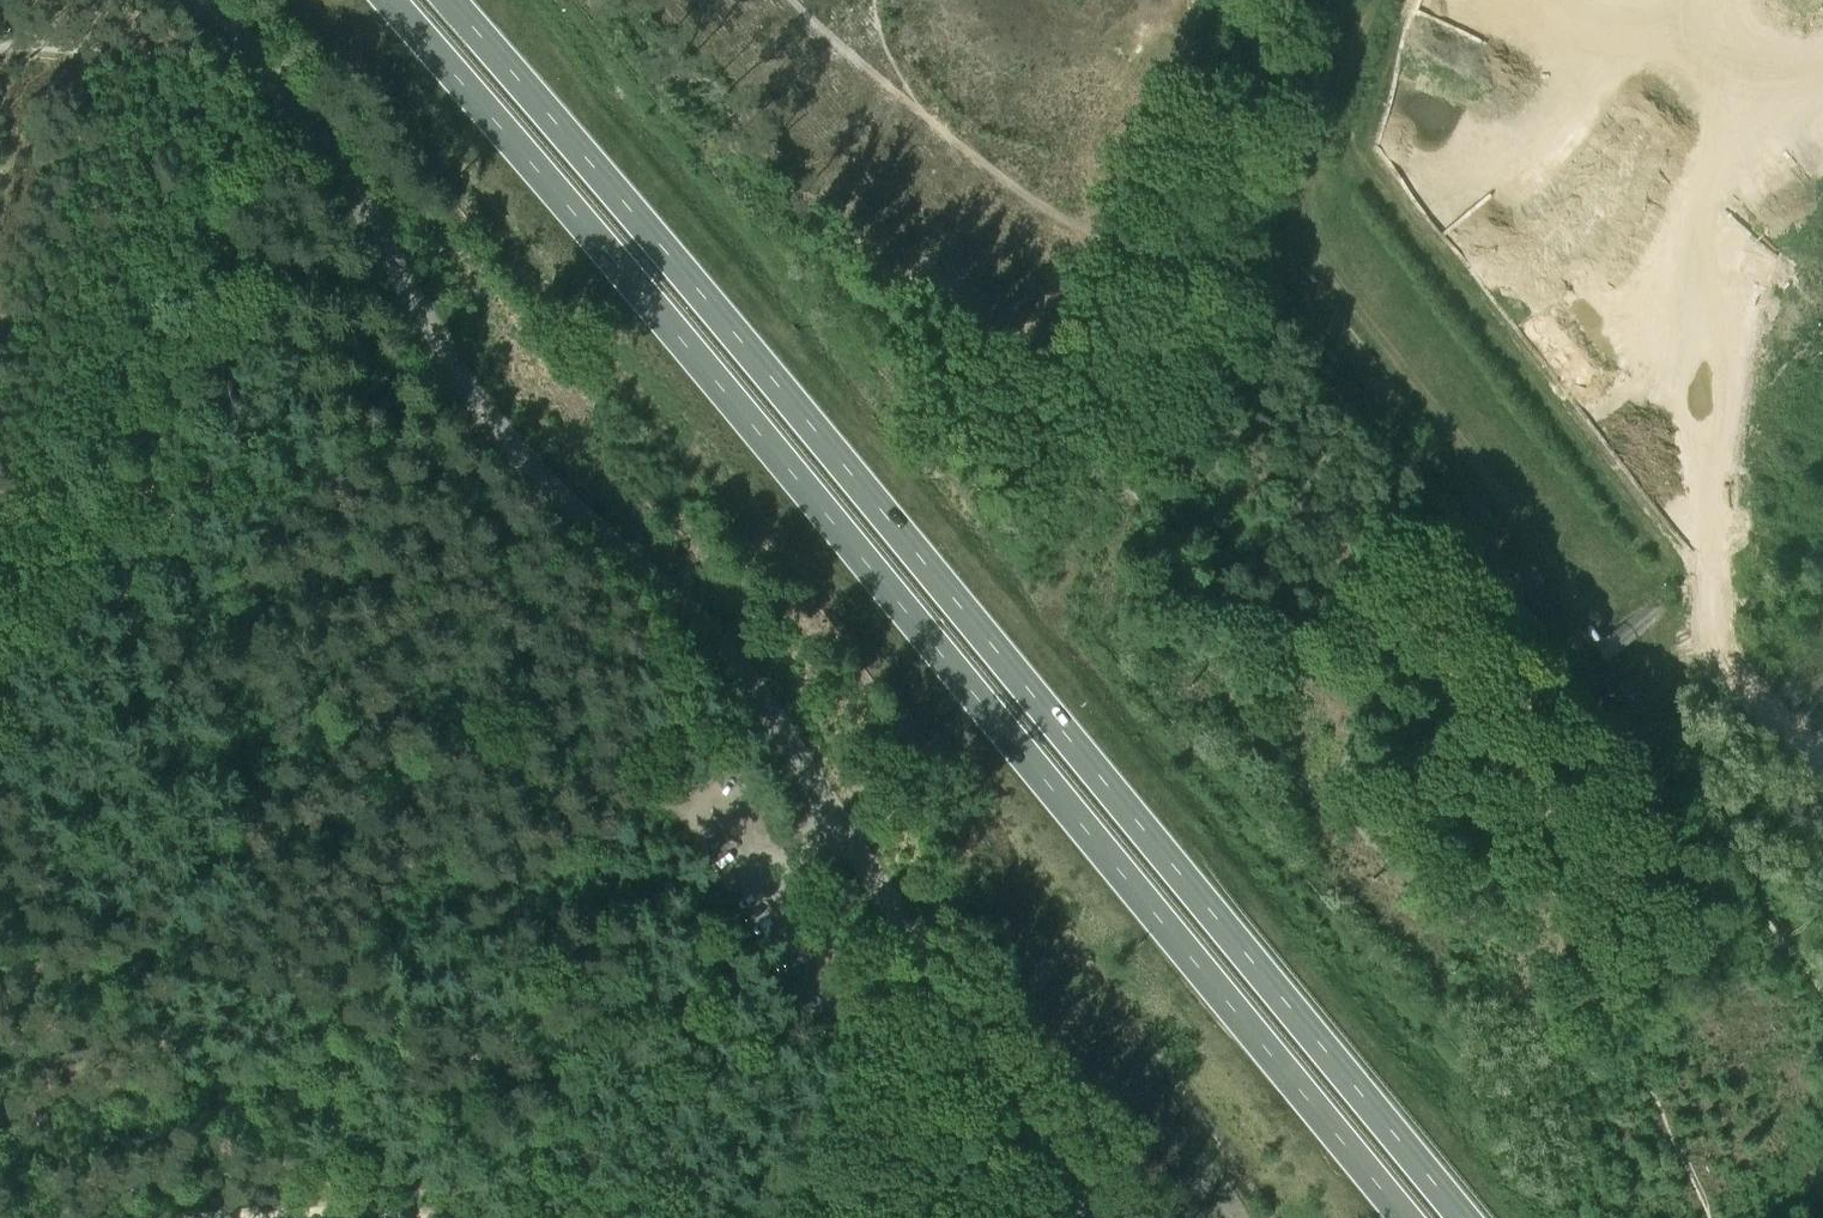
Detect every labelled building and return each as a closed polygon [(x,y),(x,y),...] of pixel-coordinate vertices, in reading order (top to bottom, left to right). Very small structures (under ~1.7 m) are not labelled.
[(1591,638),(1592,638),(1604,658),(1647,628),(1660,613),(1655,604),(1636,612),(1610,633),(1606,626),(1591,638)]
